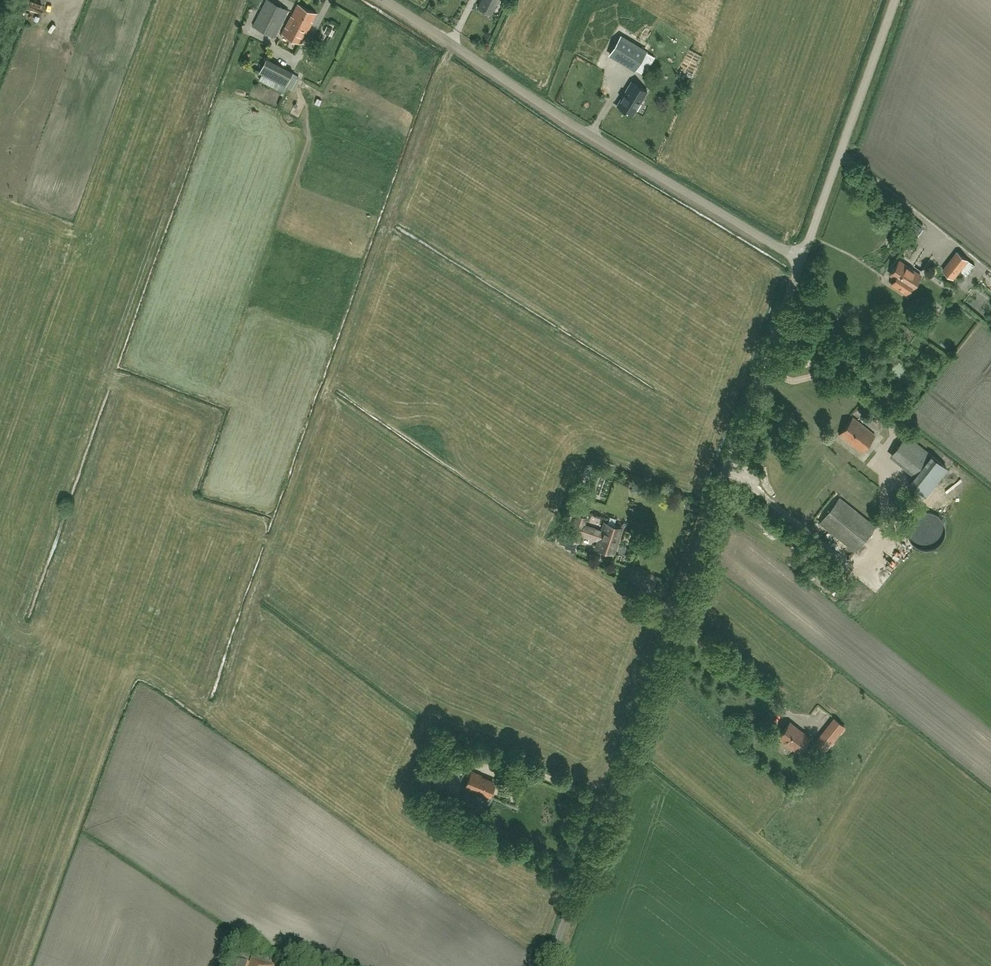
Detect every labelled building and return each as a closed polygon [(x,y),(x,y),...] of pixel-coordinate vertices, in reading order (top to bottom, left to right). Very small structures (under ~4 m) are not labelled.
[(288,10),(269,0),(266,0),(253,26),(274,37),(288,10)] [(499,0),(481,0),(478,7),(491,14),(497,2),(498,3),(499,0)] [(302,43),(307,33),(313,21),(312,21),(316,13),(298,3),(291,16),(291,15),(282,33),(302,43)] [(620,37),(609,54),(635,69),(645,52),(620,37)] [(262,73),(259,79),(277,88),(280,82),(262,73)] [(297,90),(300,77),(292,75),(289,88),(297,90)] [(633,115),(647,91),(631,82),(617,105),(633,115)] [(953,278),(968,260),(958,252),(943,270),(953,278)] [(911,289),(920,275),(899,261),(890,275),(900,282),(896,288),(905,294),(910,288),(911,289)] [(860,452),(874,435),(853,417),(839,434),(860,452)] [(923,495),(947,466),(933,455),(909,483),(923,495)] [(839,497),(825,515),(819,522),(856,551),(876,527),(839,497)] [(604,522),(601,530),(584,525),(587,517),(577,513),(568,538),(578,542),(581,534),(598,540),(595,548),(614,554),(623,528),(604,522)] [(632,560),(635,552),(630,550),(626,557),(632,560)] [(864,577),(871,583),(880,572),(873,566),(864,577)] [(811,716),(808,721),(818,728),(821,724),(811,716)] [(809,737),(800,730),(797,728),(790,722),(779,736),(785,741),(783,743),(791,749),(793,747),(798,751),(809,737)] [(840,731),(830,723),(815,742),(825,750),(840,731)] [(472,770),(464,788),(474,792),(475,791),(489,797),(496,782),(480,776),(481,774),(472,770)] [(437,778),(427,773),(418,790),(428,795),(437,778)] [(451,796),(437,790),(433,801),(447,807),(451,796)] [(471,814),(474,805),(467,802),(463,811),(471,814)] [(276,965),(252,957),(250,963),(238,959),(235,965),(275,965),(276,965)]
